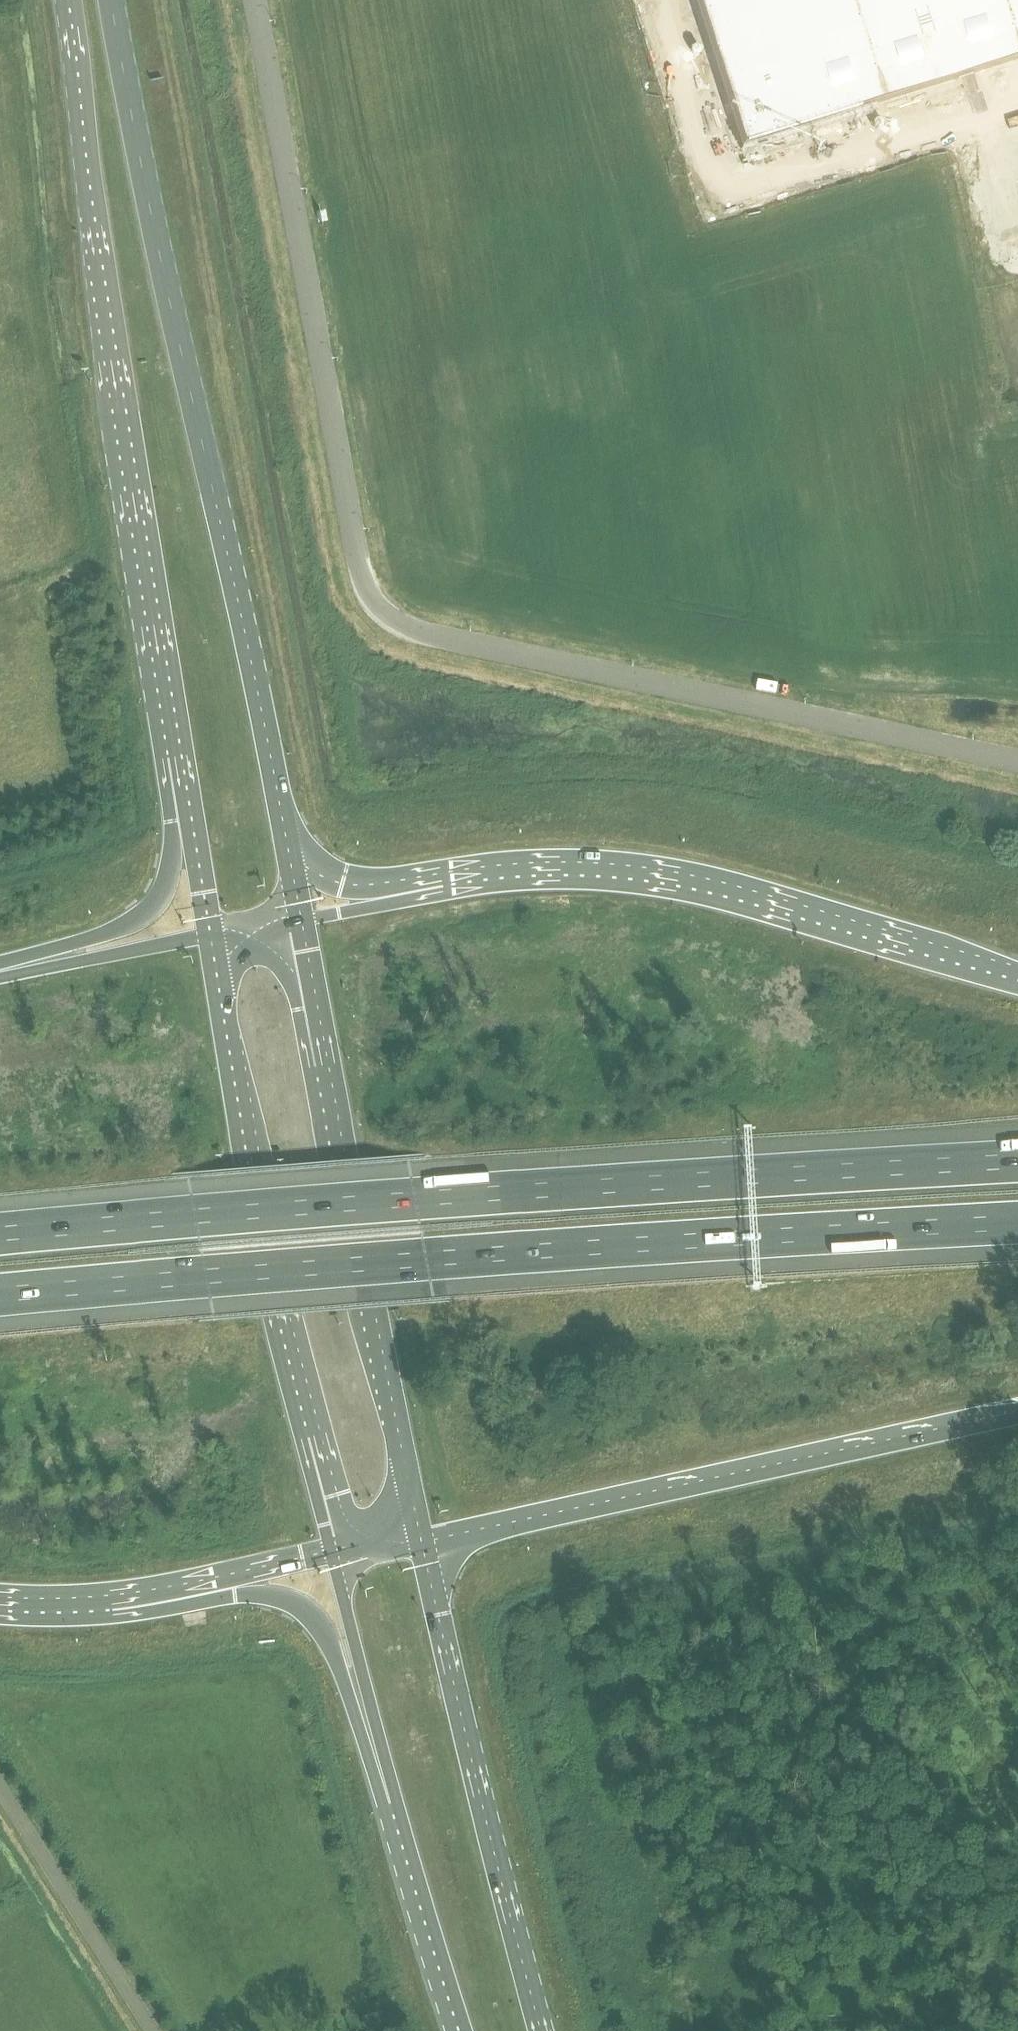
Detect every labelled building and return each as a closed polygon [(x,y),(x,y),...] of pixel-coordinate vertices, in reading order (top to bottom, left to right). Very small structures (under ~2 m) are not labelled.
[(743,146),(860,110),(860,109),(1017,59),(1017,0),(698,0),(743,146)]
